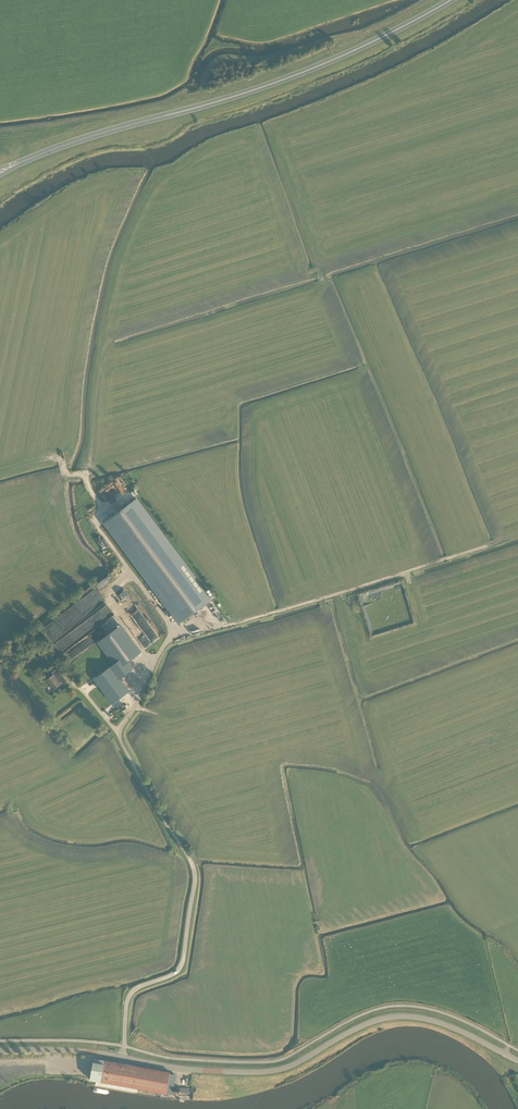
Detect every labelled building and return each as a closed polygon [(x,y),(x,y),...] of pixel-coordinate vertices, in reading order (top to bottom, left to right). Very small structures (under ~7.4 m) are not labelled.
[(211,600),(136,499),(104,523),(180,624),(211,600)] [(105,671),(96,678),(99,682),(101,684),(99,685),(113,704),(129,692),(119,679),(132,669),(127,663),(140,653),(120,626),(98,642),(115,664),(105,671)] [(53,654),(49,658),(54,663),(58,660),(53,654)] [(54,674),(47,680),(54,689),(61,684),(60,683),(65,679),(59,670),(59,671),(57,669),(52,672),(54,674)] [(120,713),(129,704),(128,702),(118,711),(120,713)] [(137,1092),(138,1089),(160,1094),(165,1094),(166,1095),(166,1094),(172,1095),(176,1076),(169,1075),(170,1073),(94,1058),(94,1062),(93,1062),(90,1080),(96,1081),(95,1085),(137,1092)]
